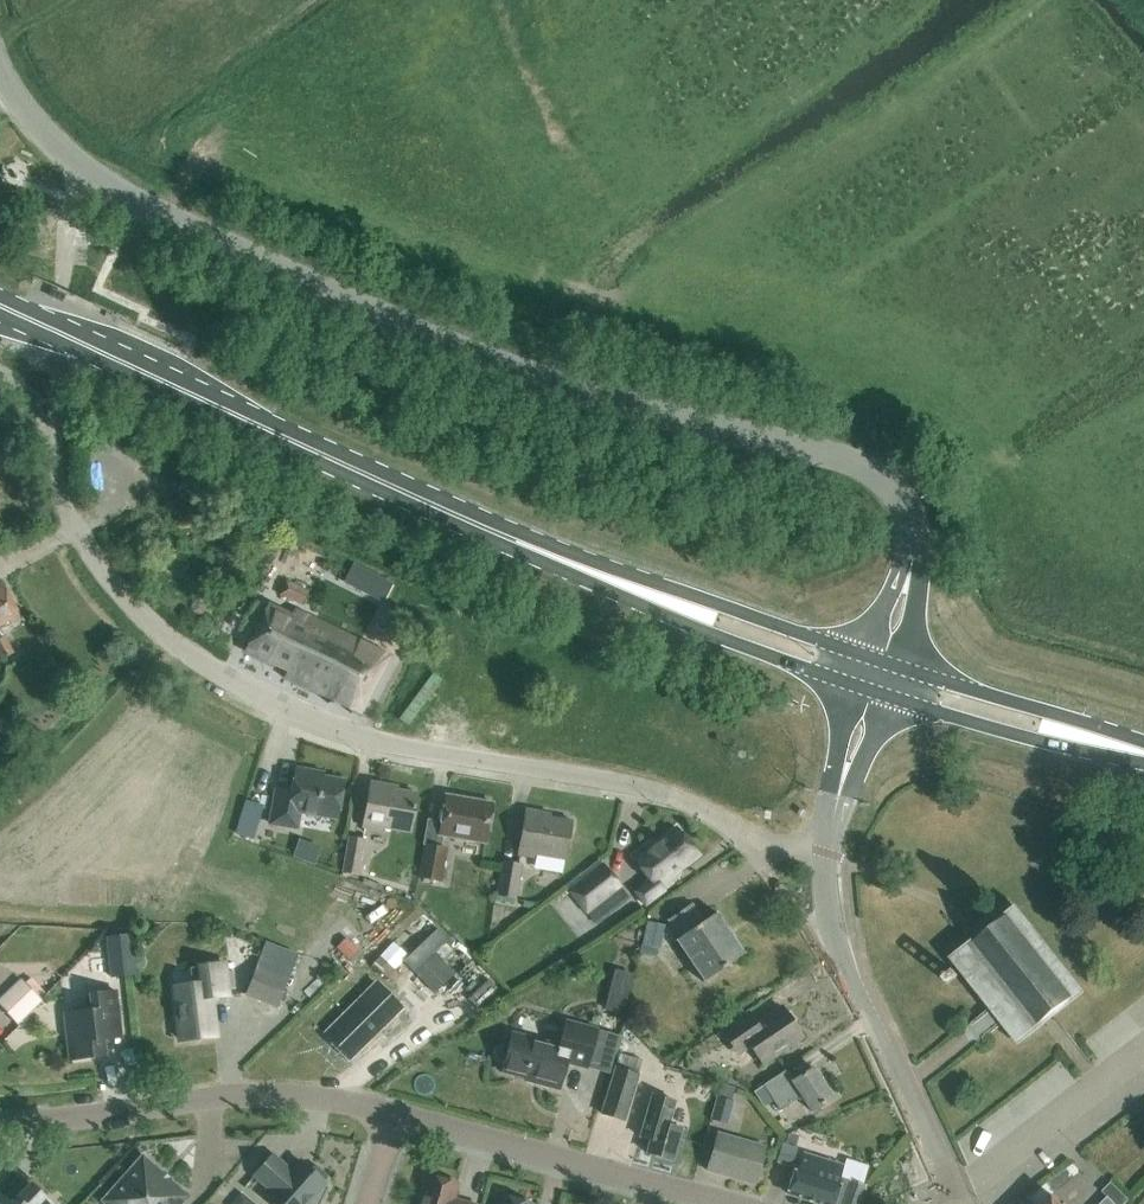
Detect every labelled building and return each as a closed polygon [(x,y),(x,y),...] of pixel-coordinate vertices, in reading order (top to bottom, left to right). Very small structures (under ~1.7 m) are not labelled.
[(278,592),(302,603),(309,589),(285,578),(278,592)] [(19,614),(1,580),(0,580),(0,624),(19,614)] [(361,712),(389,655),(297,610),(294,617),(269,604),(247,649),(289,670),(287,675),(361,712)] [(6,634),(0,638),(0,659),(15,651),(6,634)] [(276,789),(270,822),(297,827),(300,811),(336,817),(343,779),(314,774),(315,770),(296,767),(291,792),(276,789)] [(371,780),(363,826),(384,829),(384,826),(410,831),(417,792),(397,788),(397,785),(371,780)] [(493,802),(446,793),(439,833),(485,842),(493,802)] [(526,808),(519,853),(534,856),(534,852),(566,858),(572,819),(542,814),(543,811),(526,808)] [(654,888),(695,854),(674,829),(634,862),(648,880),(634,892),(645,906),(660,894),(654,888)] [(348,834),(342,871),(363,875),(364,862),(362,862),(366,838),(348,834)] [(419,876),(441,880),(447,847),(425,843),(419,876)] [(502,859),(496,894),(516,898),(523,863),(502,859)] [(602,864),(568,890),(585,912),(618,886),(602,864)] [(690,903),(665,920),(678,939),(677,940),(702,978),(709,973),(742,951),(716,912),(702,921),(690,903)] [(1015,1045),(1083,993),(1015,905),(948,957),(1015,1045)] [(648,921),(643,944),(660,947),(665,925),(648,921)] [(130,933),(105,936),(110,977),(134,974),(130,933)] [(413,971),(434,992),(454,973),(441,959),(451,949),(444,943),(434,953),(433,951),(413,971)] [(175,985),(181,1039),(214,1035),(210,995),(227,993),(223,962),(192,966),(194,983),(175,985)] [(277,1005),(287,978),(256,966),(245,993),(277,1005)] [(0,996),(0,1006),(18,1024),(42,1000),(20,977),(0,996)] [(351,1056),(400,1005),(376,982),(327,1033),(351,1056)] [(85,1010),(65,1013),(70,1058),(105,1054),(103,1038),(121,1036),(116,989),(83,993),(85,1010)] [(750,1046),(764,1067),(800,1043),(776,1007),(754,1022),(746,1009),(718,1028),(736,1055),(750,1046)] [(597,1028),(566,1019),(559,1045),(513,1032),(502,1070),(536,1080),(536,1082),(559,1088),(566,1061),(586,1066),(597,1028)] [(638,1073),(636,1073),(640,1058),(620,1052),(615,1066),(601,1112),(624,1119),(638,1073)] [(761,1085),(775,1104),(779,1109),(800,1095),(811,1111),(832,1096),(811,1065),(790,1080),(783,1070),(761,1085)] [(720,1082),(709,1117),(725,1122),(735,1086),(720,1082)] [(650,1138),(646,1151),(672,1159),(682,1126),(668,1123),(675,1100),(652,1093),(640,1135),(650,1138)] [(707,1168),(755,1182),(766,1146),(718,1131),(707,1168)] [(780,1141),(774,1159),(789,1164),(795,1146),(780,1141)] [(276,1203),(320,1203),(329,1186),(327,1186),(326,1188),(323,1185),(326,1181),(300,1158),(291,1168),(273,1152),(254,1174),(271,1190),(267,1196),(276,1203)] [(838,1164),(800,1153),(796,1168),(792,1167),(785,1194),(822,1203),(830,1203),(837,1179),(834,1178),(838,1164)] [(1089,1154),(1080,1163),(1098,1179),(1107,1169),(1089,1154)] [(185,1195),(143,1157),(105,1199),(110,1203),(177,1203),(185,1195)] [(418,1203),(477,1203),(478,1203),(454,1197),(458,1182),(426,1173),(418,1203)] [(845,1180),(839,1203),(856,1203),(861,1185),(845,1180)] [(1129,1199),(1110,1180),(1100,1190),(1107,1195),(1098,1203),(1123,1203),(1129,1199)] [(31,1184),(12,1203),(53,1203),(31,1184)] [(0,1193),(0,1203),(11,1203),(0,1193)] [(532,1202),(500,1194),(497,1203),(531,1203),(532,1202)]
